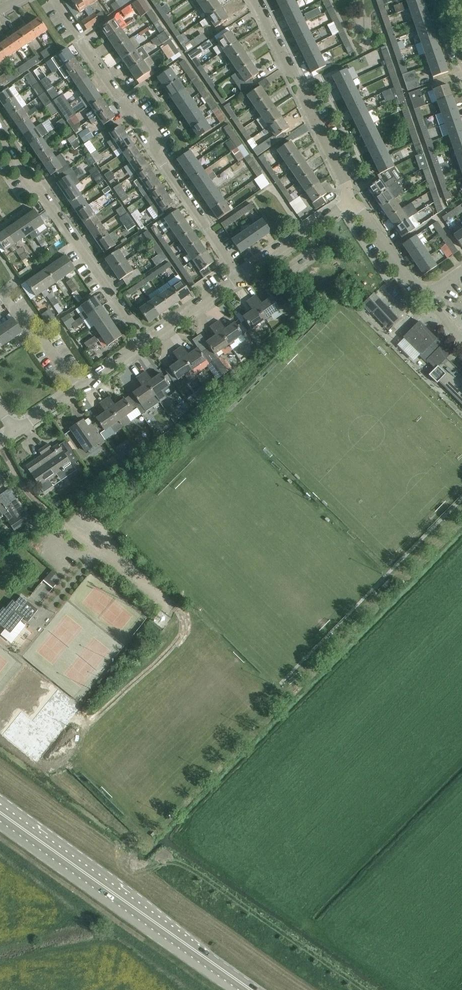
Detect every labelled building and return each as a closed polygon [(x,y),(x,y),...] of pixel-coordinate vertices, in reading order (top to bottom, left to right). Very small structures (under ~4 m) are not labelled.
[(65,4),(73,17),(79,13),(84,10),(88,6),(84,0),(71,0),(70,1),(65,4)] [(151,10),(144,0),(138,0),(132,4),(141,16),(151,10)] [(201,6),(208,17),(221,8),(216,0),(210,0),(201,6)] [(280,7),(285,18),(299,11),(294,0),(280,7)] [(328,11),(333,8),(329,0),(323,0),(328,11)] [(409,8),(424,3),(423,0),(397,0),(399,4),(394,6),(396,13),(409,8)] [(115,11),(119,8),(115,2),(110,5),(115,11)] [(409,8),(413,20),(428,15),(424,3),(409,8)] [(163,17),(166,14),(159,4),(155,6),(163,17)] [(384,4),(378,6),(382,17),(387,16),(384,4)] [(228,18),(221,8),(208,17),(200,22),(204,27),(211,22),(215,27),(228,18)] [(305,16),(302,17),(304,22),(321,14),(318,8),(304,14),(305,16)] [(333,8),(328,11),(333,22),(338,19),(333,8)] [(151,10),(147,13),(151,19),(154,23),(158,20),(151,10)] [(101,11),(96,15),(100,21),(105,17),(101,11)] [(302,17),(299,11),(285,18),(290,29),(304,22),(302,17)] [(93,14),(81,22),(86,30),(99,22),(93,14)] [(170,28),(174,25),(166,14),(163,17),(170,28)] [(428,15),(413,20),(417,31),(432,26),(428,15)] [(387,16),(382,17),(386,29),(391,27),(387,16)] [(29,24),(38,37),(48,30),(39,17),(29,24)] [(108,39),(122,30),(114,19),(101,28),(108,39)] [(343,30),(338,19),(333,22),(338,33),(343,30)] [(158,20),(154,23),(158,29),(161,33),(165,30),(158,20)] [(290,29),(296,40),(310,33),(304,22),(290,29)] [(28,43),(38,37),(29,24),(19,31),(28,43)] [(174,25),(170,28),(177,38),(181,35),(180,35),(185,32),(180,25),(176,28),(174,25)] [(417,31),(421,42),(436,37),(432,26),(417,31)] [(391,27),(386,29),(390,40),(395,39),(391,27)] [(122,30),(108,39),(115,49),(129,40),(122,30)] [(172,41),(165,30),(161,33),(157,36),(164,47),(172,41)] [(338,33),(344,43),(349,41),(343,30),(338,33)] [(9,38),(18,50),(28,43),(19,31),(9,38)] [(224,50),(237,41),(230,31),(216,40),(219,44),(213,48),(217,55),(224,50)] [(203,33),(186,44),(182,46),(186,52),(199,44),(207,38),(203,33)] [(315,44),(310,33),(296,40),(301,51),(315,44)] [(182,46),(186,44),(181,35),(177,38),(182,46)] [(436,37),(421,42),(425,54),(440,49),(436,37)] [(18,50),(9,38),(0,44),(0,46),(8,57),(18,50)] [(395,39),(390,40),(394,52),(399,50),(398,46),(395,39)] [(129,40),(115,49),(122,59),(136,50),(129,40)] [(172,41),(164,47),(171,58),(179,52),(172,41)] [(237,41),(224,50),(231,61),(244,52),(237,41)] [(354,52),(349,41),(344,43),(349,54),(354,52)] [(315,44),(301,51),(306,62),(320,55),(315,44)] [(45,49),(49,55),(55,51),(51,45),(45,49)] [(122,59),(129,70),(143,61),(149,56),(142,46),(136,50),(122,59)] [(191,60),(196,57),(204,51),(200,46),(188,54),(191,60)] [(51,59),(58,69),(74,58),(67,48),(56,55),(51,59)] [(44,59),(49,55),(45,49),(40,53),(44,59)] [(381,51),(386,64),(391,62),(387,49),(381,51)] [(425,54),(429,65),(444,60),(440,49),(425,54)] [(399,50),(394,52),(398,63),(403,61),(399,50)] [(244,52),(231,61),(238,72),(251,63),(244,52)] [(326,66),(320,55),(306,62),(312,72),(326,66)] [(26,62),(30,68),(40,62),(36,56),(26,62)] [(197,68),(201,66),(196,57),(191,60),(197,68)] [(58,69),(65,79),(81,68),(74,58),(58,69)] [(186,73),(191,70),(184,59),(179,63),(186,73)] [(448,72),(444,60),(429,65),(433,77),(448,72)] [(143,61),(129,70),(137,80),(139,84),(156,73),(153,69),(150,71),(143,61)] [(403,61),(398,63),(402,75),(407,73),(403,61)] [(16,69),(20,75),(30,68),(26,62),(16,69)] [(395,74),(391,62),(386,64),(390,76),(395,74)] [(259,73),(251,63),(238,72),(245,81),(236,87),(239,92),(248,86),(245,82),(259,73)] [(209,76),(201,66),(197,68),(205,79),(209,76)] [(40,81),(46,77),(39,67),(33,71),(40,81)] [(81,68),(65,79),(66,78),(69,83),(73,80),(76,85),(88,77),(81,68)] [(20,75),(16,69),(6,76),(10,82),(20,75)] [(157,77),(164,88),(177,79),(170,69),(157,77)] [(337,87),(351,80),(346,69),(332,76),(337,87)] [(193,83),(198,79),(191,70),(186,73),(193,83)] [(407,73),(402,75),(408,90),(420,86),(415,70),(407,73)] [(29,83),(31,87),(38,82),(31,72),(24,76),(29,83)] [(6,76),(4,74),(0,77),(0,89),(10,82),(6,76)] [(399,84),(395,74),(390,76),(394,86),(399,84)] [(211,90),(216,87),(215,86),(220,83),(216,77),(211,80),(209,76),(205,79),(211,90)] [(76,85),(83,95),(94,87),(88,77),(76,85)] [(184,89),(177,79),(164,88),(171,98),(184,89)] [(198,79),(193,83),(200,92),(204,89),(198,79)] [(337,87),(343,97),(357,91),(351,80),(337,87)] [(38,82),(31,87),(34,91),(38,97),(44,92),(41,87),(38,82)] [(393,100),(397,98),(403,96),(399,84),(394,86),(394,87),(381,92),(386,102),(391,100),(393,100)] [(438,87),(433,89),(437,101),(452,96),(448,84),(438,87)] [(4,106),(20,95),(13,85),(9,88),(7,86),(0,91),(0,100),(4,106)] [(53,100),(59,96),(53,86),(47,91),(53,100)] [(246,96),(254,106),(268,97),(260,86),(246,96)] [(83,95),(90,105),(101,97),(94,87),(83,95)] [(225,101),(216,87),(211,90),(221,104),(225,101)] [(171,98),(178,107),(191,99),(184,89),(171,98)] [(204,89),(200,92),(207,102),(211,99),(204,89)] [(411,101),(423,97),(420,89),(408,93),(411,101)] [(362,101),(357,91),(343,97),(348,108),(362,101)] [(44,92),(38,97),(43,103),(45,107),(51,103),(49,99),(44,92)] [(59,96),(53,100),(60,110),(69,104),(63,94),(60,96),(59,96)] [(26,104),(20,95),(4,106),(10,115),(21,107),(26,104)] [(402,111),(408,109),(403,96),(397,98),(400,104),(401,107),(397,109),(398,112),(402,111)] [(452,96),(437,101),(441,112),(456,107),(452,96)] [(101,97),(90,105),(93,110),(86,115),(89,119),(108,107),(101,97)] [(274,107),(268,97),(254,106),(261,117),(274,107)] [(414,109),(419,107),(425,105),(423,97),(411,101),(414,109)] [(393,100),(391,100),(393,106),(400,104),(397,98),(393,100)] [(178,107),(185,117),(198,109),(191,99),(178,107)] [(211,99),(207,102),(211,109),(213,112),(218,109),(211,99)] [(367,112),(362,101),(348,108),(353,119),(367,112)] [(58,113),(51,103),(45,107),(52,117),(58,113)] [(233,121),(237,118),(227,103),(223,106),(233,121)] [(69,104),(60,110),(67,121),(76,114),(69,104)] [(29,118),(21,107),(10,115),(17,126),(29,118)] [(108,107),(89,119),(89,120),(96,115),(103,125),(115,117),(108,107)] [(281,117),(274,107),(261,117),(268,127),(281,117)] [(418,120),(423,118),(419,107),(414,109),(418,120)] [(460,118),(456,107),(441,112),(445,123),(460,118)] [(185,117),(191,127),(204,118),(198,109),(185,117)] [(218,109),(213,112),(220,122),(225,119),(218,109)] [(411,119),(408,109),(402,111),(406,121),(411,119)] [(353,119),(359,130),(373,123),(367,112),(353,119)] [(268,127),(262,131),(265,135),(271,131),(274,136),(276,138),(278,141),(280,139),(282,137),(286,135),(284,132),(289,128),(282,117),(268,127)] [(17,126),(24,136),(35,128),(29,118),(17,126)] [(70,118),(67,121),(73,130),(79,126),(77,123),(74,125),(70,118)] [(204,118),(191,127),(198,137),(211,129),(204,118)] [(233,121),(240,131),(244,128),(237,118),(233,121)] [(423,118),(418,120),(422,132),(427,130),(433,128),(431,122),(428,123),(427,118),(423,119),(423,118)] [(449,135),(461,130),(461,125),(460,118),(445,123),(449,135)] [(415,130),(411,119),(406,121),(410,132),(415,130)] [(378,134),(384,131),(379,121),(373,123),(359,130),(364,141),(378,134)] [(230,138),(235,135),(228,124),(223,127),(230,138)] [(107,143),(110,147),(127,135),(120,125),(112,131),(109,133),(113,139),(107,143)] [(24,136),(31,145),(41,138),(35,128),(24,136)] [(87,128),(78,134),(84,143),(93,137),(87,128)] [(251,139),(244,128),(240,131),(247,142),(251,139)] [(410,132),(413,143),(419,141),(415,130),(410,132)] [(427,130),(422,132),(426,143),(431,141),(427,130)] [(453,146),(461,143),(461,130),(449,135),(453,146)] [(378,134),(364,141),(369,152),(383,145),(378,134)] [(119,148),(122,153),(134,145),(127,135),(110,147),(113,152),(119,148)] [(237,147),(237,148),(242,144),(235,135),(230,138),(231,139),(237,147)] [(48,148),(41,138),(31,145),(37,155),(48,148)] [(231,139),(226,143),(231,151),(237,147),(231,139)] [(89,141),(84,144),(88,150),(93,147),(89,141)] [(266,141),(253,150),(257,156),(270,147),(266,141)] [(277,150),(284,161),(297,151),(290,141),(277,150)] [(419,141),(413,143),(417,152),(422,151),(419,141)] [(431,141),(426,143),(430,154),(435,152),(431,141)] [(453,146),(457,158),(461,156),(461,143),(453,146)] [(239,151),(244,158),(249,154),(242,144),(237,148),(239,151)] [(134,145),(122,153),(129,163),(140,155),(134,145)] [(383,145),(369,152),(375,163),(389,156),(383,145)] [(55,157),(48,148),(37,155),(44,165),(55,157)] [(184,170),(197,161),(202,157),(200,153),(194,157),(190,150),(177,159),(184,170)] [(93,159),(99,155),(97,151),(90,155),(93,159)] [(297,151),(284,161),(291,171),(305,162),(297,151)] [(435,152),(430,154),(434,166),(439,164),(444,162),(442,155),(437,156),(435,152)] [(423,153),(416,156),(421,170),(423,170),(428,168),(423,153)] [(55,158),(55,157),(44,165),(51,175),(53,174),(56,178),(70,168),(60,154),(55,158)] [(249,154),(244,158),(240,161),(246,171),(251,168),(256,164),(249,154)] [(90,155),(84,159),(90,166),(93,164),(95,162),(93,159),(90,155)] [(99,155),(93,159),(95,162),(96,163),(102,159),(99,155)] [(129,163),(136,173),(147,165),(140,155),(129,163)] [(389,156),(375,163),(380,173),(383,172),(392,167),(394,167),(389,156)] [(268,172),(272,169),(265,159),(261,161),(268,172)] [(204,171),(197,161),(184,170),(191,180),(204,171)] [(312,172),(305,162),(291,171),(298,182),(312,172)] [(257,177),(262,174),(256,164),(251,168),(257,177)] [(439,164),(434,166),(437,177),(443,175),(439,164)] [(134,182),(137,186),(154,175),(147,165),(136,173),(140,178),(134,182)] [(191,180),(198,189),(216,176),(210,167),(204,171),(191,180)] [(61,189),(64,193),(79,182),(70,168),(56,178),(59,182),(57,183),(55,185),(58,190),(61,189)] [(423,170),(426,180),(432,179),(428,168),(423,170)] [(275,182),(279,180),(272,169),(268,172),(275,182)] [(298,182),(305,192),(319,183),(312,172),(298,182)] [(269,184),(262,174),(257,177),(254,179),(261,190),(269,184)] [(154,175),(137,186),(143,196),(161,184),(154,175)] [(443,175),(437,177),(441,188),(447,187),(443,175)] [(198,189),(204,199),(217,190),(211,181),(217,177),(216,176),(198,189)] [(388,190),(398,183),(393,177),(384,184),(380,179),(367,188),(375,198),(388,190)] [(426,180),(430,192),(436,190),(432,179),(426,180)] [(282,193),(286,190),(279,180),(275,182),(282,193)] [(103,181),(93,188),(96,193),(106,186),(103,181)] [(70,203),(81,196),(77,190),(83,187),(79,182),(64,193),(66,197),(65,198),(69,204),(70,203)] [(326,193),(319,183),(305,192),(312,203),(316,209),(326,202),(322,197),(326,193)] [(113,188),(120,198),(126,194),(119,184),(113,188)] [(167,194),(161,184),(143,196),(147,202),(148,201),(151,206),(167,194)] [(375,198),(382,208),(394,199),(395,200),(404,193),(400,187),(391,194),(388,190),(375,198)] [(447,187),(441,188),(445,200),(451,198),(447,187)] [(114,194),(111,190),(104,194),(107,198),(114,194)] [(204,199),(211,209),(224,200),(217,190),(204,199)] [(289,203),(293,200),(286,190),(282,193),(289,203)] [(436,190),(430,192),(434,203),(439,201),(436,190)] [(167,194),(151,206),(147,209),(154,218),(174,205),(167,194)] [(81,196),(70,203),(77,213),(88,205),(81,196)] [(293,200),(289,203),(297,213),(306,207),(299,197),(293,200)] [(401,209),(395,200),(394,199),(382,208),(388,217),(401,209)] [(224,200),(211,209),(218,219),(233,209),(230,205),(228,206),(224,200)] [(266,215),(276,209),(271,201),(261,207),(266,215)] [(439,201),(434,203),(438,213),(442,210),(439,201)] [(88,205),(77,213),(84,223),(100,212),(93,202),(88,205)] [(241,209),(244,214),(253,208),(250,203),(241,209)] [(461,210),(461,203),(452,210),(455,215),(461,210)] [(131,214),(137,210),(133,204),(127,208),(131,214)] [(407,218),(408,219),(413,215),(418,212),(415,208),(405,215),(401,209),(388,217),(395,227),(407,218)] [(35,209),(25,217),(34,230),(44,223),(35,209)] [(131,219),(124,209),(118,214),(120,217),(120,218),(120,219),(123,225),(131,219)] [(231,216),(234,221),(244,214),(241,209),(231,216)] [(164,219),(171,229),(185,220),(178,210),(164,219)] [(455,215),(452,210),(442,217),(445,222),(455,215)] [(84,223),(90,232),(101,225),(95,216),(100,212),(84,223)] [(281,212),(270,220),(276,227),(286,218),(281,212)] [(142,217),(140,213),(133,218),(139,226),(142,224),(139,220),(142,217)] [(420,225),(413,215),(408,219),(407,218),(395,227),(402,237),(420,225)] [(234,221),(231,216),(220,223),(223,228),(234,221)] [(38,236),(34,230),(25,217),(15,223),(25,237),(29,234),(33,239),(35,237),(38,236)] [(136,226),(131,219),(123,225),(127,231),(128,231),(136,226)] [(252,226),(261,238),(271,232),(262,219),(252,226)] [(192,231),(185,220),(171,229),(179,240),(192,231)] [(432,224),(439,234),(444,231),(437,221),(432,224)] [(15,223),(5,230),(15,244),(25,237),(15,223)] [(101,225),(90,232),(97,242),(108,235),(101,225)] [(151,228),(158,238),(162,236),(155,225),(151,228)] [(261,238),(252,226),(242,233),(251,245),(261,238)] [(454,235),(461,247),(461,229),(454,235)] [(18,256),(24,252),(21,247),(18,249),(15,244),(5,230),(0,233),(0,244),(5,251),(9,247),(13,252),(15,251),(18,256)] [(151,244),(155,241),(147,230),(143,233),(151,244)] [(192,231),(179,240),(186,250),(199,241),(192,231)] [(439,234),(446,244),(451,241),(444,231),(439,234)] [(108,235),(97,242),(95,244),(99,249),(101,248),(104,252),(115,245),(113,242),(117,239),(112,232),(108,235)] [(251,245),(242,233),(232,239),(241,252),(251,245)] [(38,242),(43,239),(40,234),(38,236),(35,237),(38,242)] [(410,254),(423,245),(416,235),(403,244),(410,254)] [(158,238),(165,249),(169,246),(162,236),(158,238)] [(47,244),(43,239),(38,242),(42,247),(47,244)] [(155,241),(151,244),(145,249),(149,255),(155,251),(158,255),(162,252),(155,241)] [(206,251),(199,241),(186,250),(193,261),(206,251)] [(451,241),(446,244),(440,248),(447,258),(453,254),(458,251),(451,241)] [(410,254),(417,264),(429,255),(423,245),(410,254)] [(172,259),(176,257),(169,246),(165,249),(172,259)] [(105,259),(112,269),(126,260),(118,250),(105,259)] [(213,262),(206,251),(193,261),(200,271),(199,272),(203,278),(212,272),(208,266),(213,262)] [(22,261),(25,259),(27,257),(24,252),(18,256),(22,261)] [(167,259),(162,252),(158,255),(156,256),(160,263),(167,259)] [(71,279),(78,275),(75,269),(76,269),(66,255),(56,262),(66,276),(69,281),(71,279)] [(429,255),(417,264),(424,274),(436,266),(429,255)] [(179,270),(183,267),(176,257),(172,259),(179,270)] [(32,269),(25,259),(22,261),(26,267),(29,271),(32,269)] [(125,261),(112,270),(119,281),(121,280),(126,287),(142,276),(137,269),(132,272),(125,261)] [(56,262),(46,269),(55,283),(66,276),(56,262)] [(158,269),(161,273),(172,266),(169,262),(158,269)] [(26,267),(18,273),(20,276),(21,276),(29,271),(26,267)] [(195,284),(183,267),(179,270),(191,287),(195,284)] [(46,289),(55,283),(46,269),(36,275),(46,289)] [(148,277),(150,281),(161,273),(158,269),(148,277)] [(49,294),(46,289),(36,275),(26,282),(36,296),(41,293),(44,298),(46,296),(50,301),(55,298),(51,293),(49,294)] [(171,287),(180,301),(191,293),(181,280),(178,275),(167,282),(171,287)] [(150,281),(148,277),(137,284),(140,288),(150,281)] [(66,283),(70,288),(75,284),(71,279),(69,281),(66,283)] [(78,289),(76,291),(82,300),(98,289),(94,283),(84,291),(81,287),(78,289)] [(78,289),(75,284),(70,288),(73,293),(76,291),(78,289)] [(140,288),(137,284),(127,291),(130,295),(140,288)] [(171,287),(160,295),(169,308),(180,301),(171,287)] [(388,328),(398,319),(374,294),(363,304),(370,311),(371,310),(388,328)] [(151,300),(150,302),(159,315),(169,308),(160,295),(151,300)] [(256,295),(251,298),(265,319),(280,309),(271,297),(262,303),(256,295)] [(77,321),(76,321),(77,323),(79,326),(84,322),(82,319),(87,316),(101,306),(95,296),(81,306),(85,311),(80,315),(81,318),(77,321)] [(58,303),(55,298),(50,301),(53,306),(58,303)] [(252,328),(265,319),(251,298),(247,301),(252,310),(243,317),(245,320),(241,323),(256,345),(261,342),(252,328)] [(159,315),(150,302),(139,309),(148,322),(159,315)] [(87,316),(82,319),(84,322),(89,329),(94,326),(108,316),(101,306),(87,316)] [(47,324),(56,318),(49,309),(41,315),(47,324)] [(94,326),(101,335),(115,326),(108,316),(94,326)] [(13,318),(3,324),(13,338),(23,332),(13,318)] [(219,320),(214,324),(228,344),(243,334),(240,331),(235,322),(225,329),(219,320)] [(76,321),(72,324),(71,325),(72,326),(68,329),(70,332),(79,326),(76,321)] [(444,343),(443,342),(438,336),(436,338),(419,321),(403,337),(421,354),(419,355),(425,362),(427,360),(435,368),(436,369),(447,357),(451,353),(443,344),(444,343)] [(0,327),(0,341),(3,345),(13,338),(3,324),(0,327)] [(228,344),(214,324),(210,327),(216,335),(206,342),(214,354),(228,344)] [(122,336),(115,326),(101,335),(108,345),(122,336)] [(95,336),(89,340),(93,345),(98,341),(95,336)] [(88,348),(93,345),(89,340),(84,343),(88,348)] [(216,380),(222,375),(212,359),(204,349),(200,351),(198,348),(189,354),(183,346),(178,349),(195,374),(207,366),(216,380)] [(195,374),(178,349),(173,352),(179,361),(170,367),(172,372),(168,374),(174,382),(184,375),(189,383),(197,377),(195,374)] [(212,359),(222,375),(230,370),(222,357),(217,360),(216,359),(215,358),(214,358),(212,359)] [(429,374),(437,383),(439,381),(461,404),(461,373),(451,362),(447,358),(436,369),(435,368),(429,374)] [(146,371),(141,374),(156,397),(160,402),(175,392),(175,389),(170,383),(169,384),(161,373),(152,380),(146,371)] [(151,400),(156,397),(141,374),(136,378),(142,386),(133,393),(136,397),(132,400),(137,408),(142,404),(145,409),(147,410),(152,407),(152,405),(148,400),(150,398),(151,400)] [(109,396),(104,400),(123,427),(131,422),(126,415),(137,408),(132,400),(128,403),(125,399),(115,405),(109,396)] [(97,428),(100,433),(110,426),(115,433),(123,427),(104,400),(100,403),(106,412),(96,418),(101,426),(97,428)] [(173,410),(169,413),(173,419),(177,416),(173,410)] [(105,441),(100,433),(97,428),(92,432),(83,420),(71,428),(86,451),(97,443),(99,445),(105,441)] [(133,442),(115,455),(122,465),(140,452),(133,442)] [(141,442),(137,445),(140,450),(145,446),(141,442)] [(72,464),(64,452),(58,444),(49,450),(46,446),(39,450),(42,455),(26,466),(44,493),(53,487),(48,480),(57,474),(61,481),(77,470),(72,463),(72,464)] [(114,455),(107,461),(114,469),(121,463),(114,455)] [(5,510),(0,502),(0,516),(4,514),(9,521),(8,522),(15,531),(31,520),(24,509),(18,513),(12,505),(5,510)] [(16,534),(10,540),(14,545),(21,539),(16,534)] [(49,570),(36,591),(40,593),(43,589),(50,593),(60,577),(49,570)] [(0,611),(0,624),(11,633),(23,617),(28,621),(38,609),(20,595),(15,601),(13,600),(5,609),(3,607),(0,611)]
